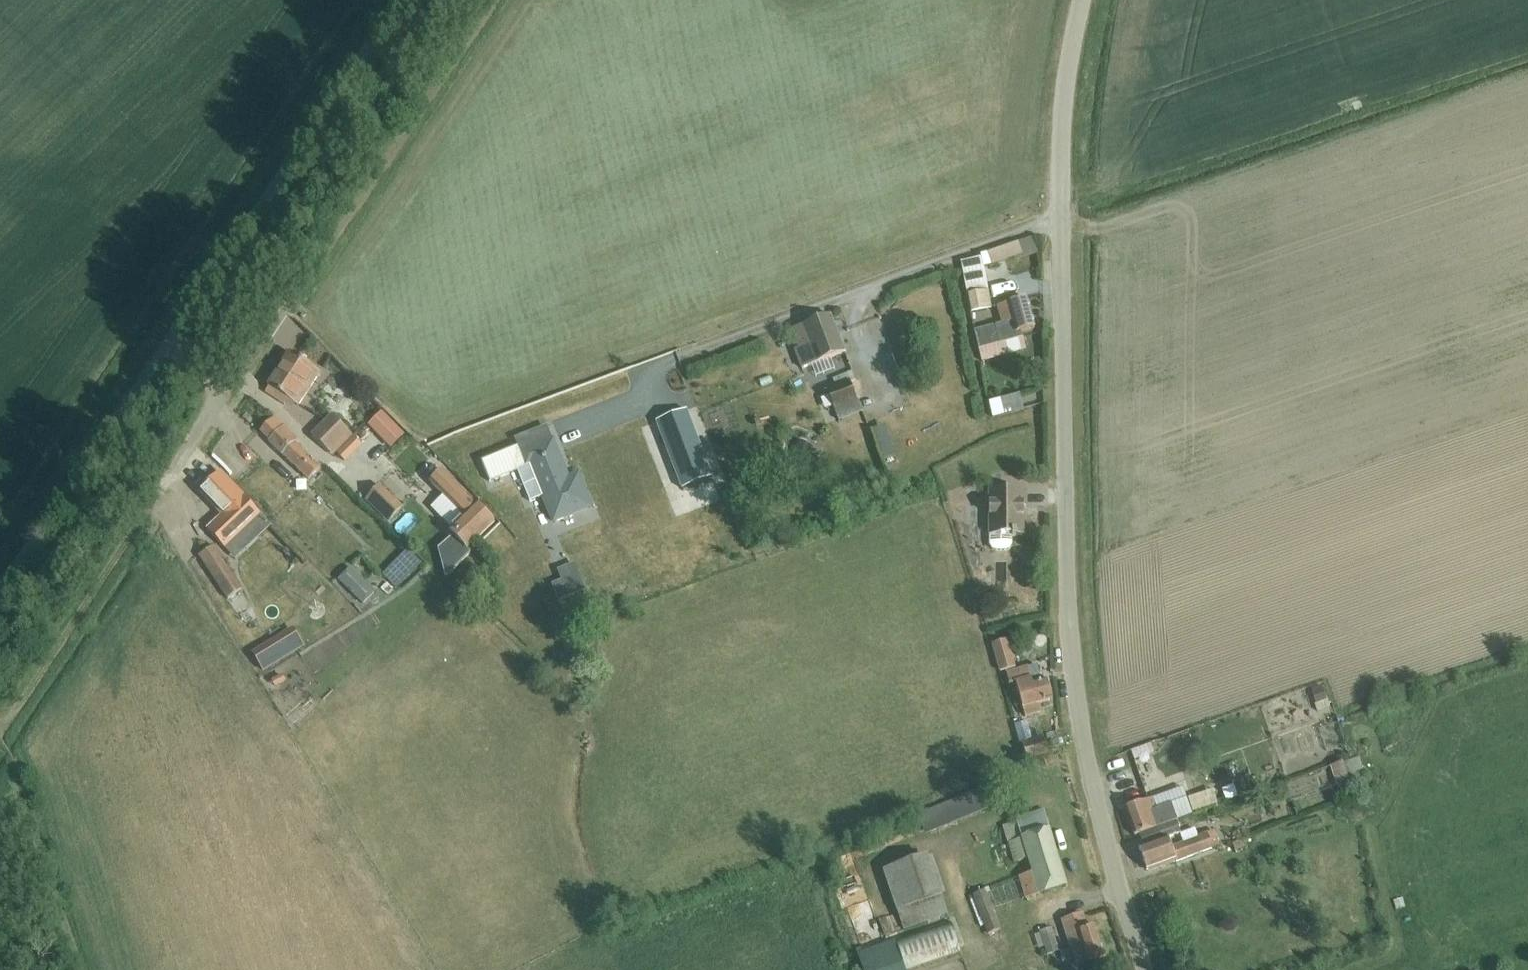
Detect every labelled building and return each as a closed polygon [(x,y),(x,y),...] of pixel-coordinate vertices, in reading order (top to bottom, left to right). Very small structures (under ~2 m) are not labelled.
[(961,262),(970,313),(986,310),(984,301),(984,299),(988,298),(983,268),(1013,257),(1014,261),(1038,253),(1033,237),(980,256),(981,258),(961,262)] [(1003,324),(994,326),(974,332),(978,348),(1018,338),(1017,332),(1034,328),(1027,300),(998,308),(1003,324)] [(831,316),(791,330),(798,349),(794,351),(801,369),(845,353),(831,316)] [(294,405),(298,408),(320,373),(291,354),(265,394),(285,406),(286,404),(292,408),(294,405)] [(855,380),(852,372),(833,380),(836,389),(848,385),(855,403),(837,410),(841,420),(862,413),(858,400),(866,397),(859,378),(855,380)] [(834,411),(837,410),(855,403),(848,385),(836,389),(827,393),(834,411)] [(320,396),(312,408),(323,415),(330,403),(320,396)] [(395,446),(409,431),(385,408),(371,422),(395,446)] [(687,411),(656,422),(682,490),(712,478),(687,411)] [(314,438),(333,455),(352,434),(334,417),(314,438)] [(274,419),(261,433),(271,443),(270,445),(308,483),(320,471),(295,446),(298,443),(274,419)] [(873,430),(888,461),(904,453),(888,422),(873,430)] [(386,441),(373,446),(377,457),(391,452),(386,441)] [(525,467),(518,470),(531,501),(542,497),(553,524),(592,508),(584,488),(573,492),(553,442),(521,455),(525,467)] [(452,531),(449,533),(467,551),(494,525),(453,481),(452,482),(442,472),(430,484),(443,498),(432,509),(452,531)] [(367,499),(390,522),(402,510),(378,487),(367,499)] [(987,536),(987,547),(990,551),(994,553),(1003,553),(1007,551),(1009,547),(1009,536),(1020,536),(1020,507),(1023,507),(1023,492),(987,493),(987,536)] [(244,498),(208,533),(224,550),(260,515),(244,498)] [(385,572),(400,586),(425,559),(411,545),(385,572)] [(437,570),(454,561),(446,545),(429,554),(437,570)] [(215,548),(201,558),(230,600),(244,590),(215,548)] [(570,580),(576,595),(598,586),(591,570),(582,574),(574,557),(561,564),(569,581),(570,580)] [(365,606),(382,591),(357,562),(340,577),(365,606)] [(297,624),(257,648),(270,669),(310,645),(297,624)] [(993,648),(1002,675),(1016,670),(1006,644),(993,648)] [(1028,670),(1008,677),(1011,689),(1016,687),(1026,718),(1041,714),(1039,705),(1052,701),(1046,683),(1042,684),(1037,667),(1028,670)] [(1023,747),(1027,761),(1049,754),(1044,740),(1023,747)] [(1214,789),(1193,792),(1195,807),(1217,803),(1214,789)] [(950,806),(955,820),(985,809),(980,796),(950,806)] [(1153,800),(1125,810),(1135,837),(1140,836),(1176,823),(1190,818),(1188,812),(1192,811),(1188,799),(1156,810),(1153,800)] [(1019,878),(1025,900),(1066,888),(1044,812),(1016,820),(1017,824),(1004,828),(1015,865),(1028,861),(1032,874),(1019,878)] [(1140,836),(1144,848),(1140,850),(1147,870),(1176,860),(1177,863),(1220,848),(1215,833),(1198,839),(1194,829),(1180,834),(1176,823),(1140,836)] [(929,858),(895,869),(884,872),(903,930),(947,916),(942,898),(929,858)] [(971,896),(987,935),(1000,930),(984,891),(971,896)] [(1062,921),(1077,967),(1106,957),(1096,927),(1088,929),(1083,914),(1062,921)] [(911,969),(966,948),(956,922),(901,943),(911,969)] [(1021,969),(1029,969),(1055,961),(1053,954),(1059,952),(1051,928),(1039,932),(1040,934),(1034,936),(1039,951),(1019,958),(1021,969)]
